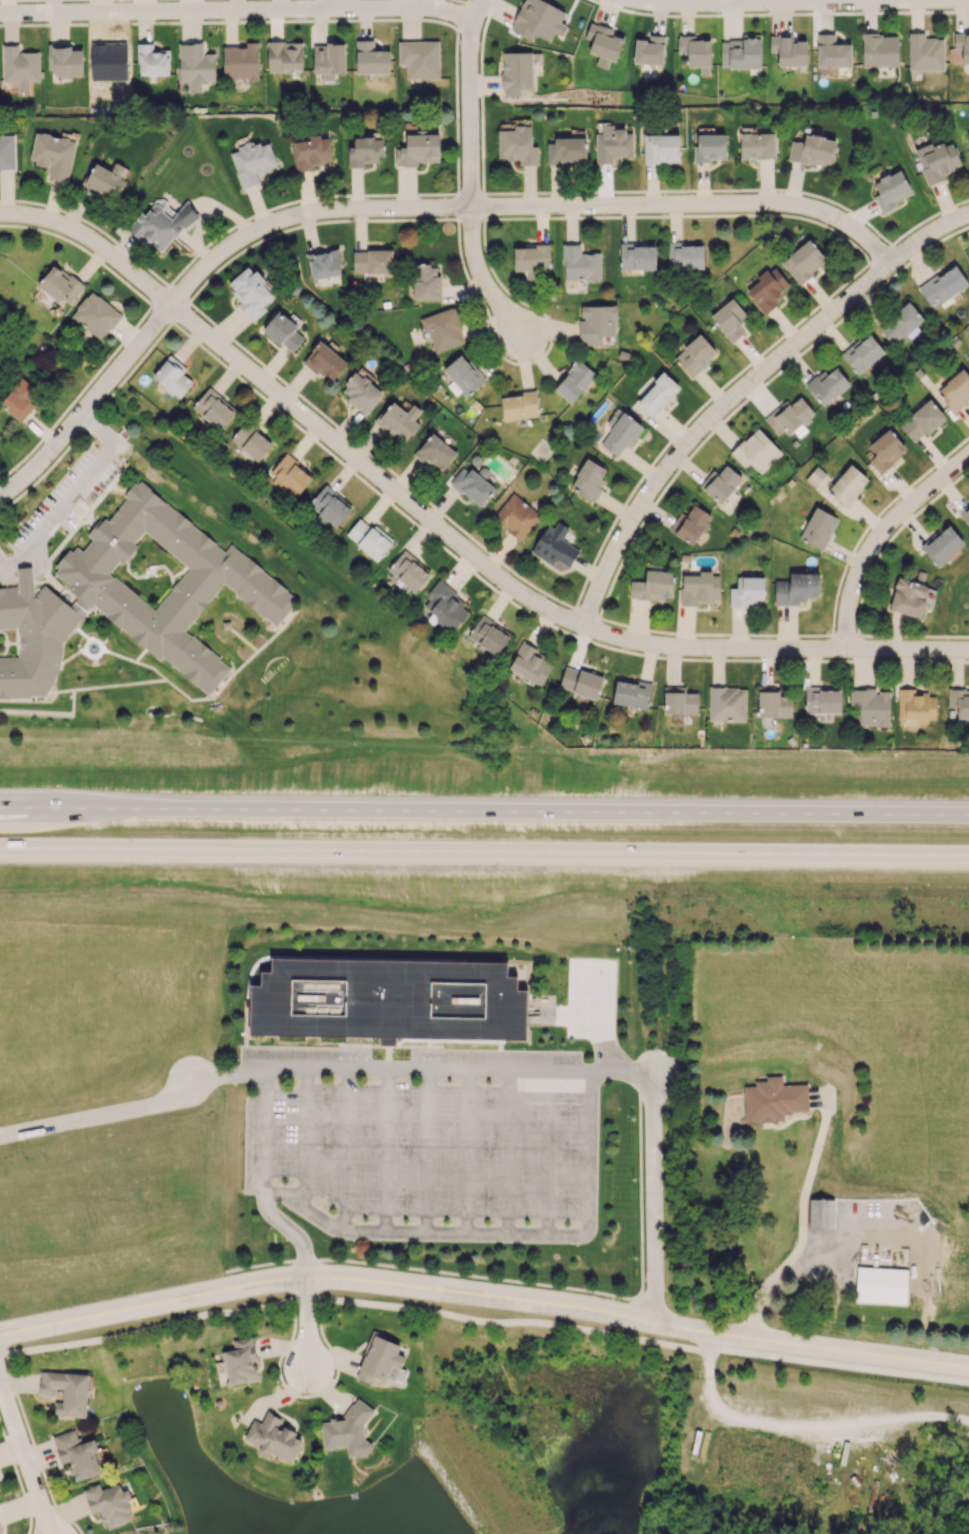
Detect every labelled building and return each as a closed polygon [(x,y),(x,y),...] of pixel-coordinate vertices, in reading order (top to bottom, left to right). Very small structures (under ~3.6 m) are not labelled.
[(535,34),(549,41),(554,33),(561,36),(567,26),(560,22),(565,12),(542,0),(524,0),(509,29),(532,41),(535,34)] [(607,69),(610,60),(616,62),(625,34),(590,22),(585,37),(592,40),(588,52),(598,55),(595,65),(607,69)] [(954,32),(953,49),(962,49),(961,63),(968,63),(968,32),(954,32)] [(834,33),(817,34),(818,67),(851,66),(851,42),(835,43),(834,33)] [(925,33),(908,33),(909,71),(944,70),(943,37),(925,38),(925,33)] [(897,34),(862,34),(862,67),(898,66),(897,34)] [(633,63),(663,65),(664,35),(648,35),(648,40),(635,39),(633,63)] [(710,39),(695,40),(695,35),(677,36),(677,53),(687,52),(687,67),(700,66),(700,75),(710,75),(710,39)] [(720,40),(720,68),(760,67),(760,35),(742,35),(742,40),(720,40)] [(806,41),(791,41),(791,35),(769,35),(769,51),(778,51),(778,65),(806,65),(806,41)] [(390,73),(389,50),(374,51),(373,40),(356,40),(356,74),(390,73)] [(267,71),(302,70),(302,41),(267,42),(267,71)] [(398,41),(398,65),(406,65),(406,79),(439,79),(439,41),(398,41)] [(223,46),(223,79),(247,79),(247,82),(258,82),(258,42),(246,42),(246,46),(223,46)] [(138,75),(169,75),(169,51),(153,51),(152,43),(138,44),(138,75)] [(179,82),(188,82),(188,92),(201,92),(201,82),(215,82),(215,53),(203,53),(203,43),(179,43),(179,82)] [(82,75),(82,50),(70,50),(70,44),(47,44),(48,69),(53,69),(53,76),(82,75)] [(345,44),(313,44),(313,73),(322,73),(322,80),(335,80),(334,73),(345,73),(345,44)] [(39,81),(39,52),(18,52),(18,45),(2,45),(3,82),(18,82),(18,92),(29,92),(29,81),(39,81)] [(532,52),(502,52),(503,95),(520,95),(520,87),(532,87),(532,52)] [(498,130),(498,160),(519,159),(519,165),(537,165),(537,146),(532,146),(531,125),(514,125),(514,130),(498,130)] [(633,131),(614,130),(614,125),(602,125),(602,134),(596,133),(595,164),(612,164),(612,156),(632,157),(633,131)] [(76,140),(36,132),(30,162),(50,166),(48,177),(68,181),(76,140)] [(739,134),(740,160),(775,159),(775,133),(739,134)] [(395,166),(417,166),(417,161),(439,162),(439,134),(406,134),(406,148),(395,148),(395,166)] [(679,162),(679,134),(643,135),(644,163),(679,162)] [(725,134),(697,134),(697,145),(693,145),(694,161),(725,160),(725,134)] [(803,142),(791,140),(788,159),(831,167),(836,140),(805,134),(803,142)] [(14,135),(0,135),(0,170),(15,170),(14,135)] [(292,138),(295,171),(312,170),(312,164),(331,163),(329,135),(292,138)] [(347,147),(348,167),(363,167),(363,162),(382,162),(382,137),(354,137),(354,147),(347,147)] [(586,138),(547,139),(547,163),(586,162),(586,138)] [(230,153),(240,188),(259,183),(256,172),(276,166),(268,139),(237,148),(238,150),(230,153)] [(926,182),(962,169),(952,140),(933,147),(932,143),(914,149),(926,182)] [(124,167),(115,162),(111,171),(94,162),(82,186),(115,203),(126,181),(119,178),(124,167)] [(912,196),(900,169),(872,182),(878,194),(874,196),(880,211),(912,196)] [(128,229),(163,255),(196,211),(184,202),(177,213),(157,198),(144,215),(141,212),(128,229)] [(780,263),(800,284),(827,259),(808,238),(780,263)] [(656,269),(655,243),(620,244),(620,269),(656,269)] [(703,268),(703,243),(668,243),(668,267),(703,268)] [(563,280),(600,280),(600,253),(580,253),(580,244),(563,244),(563,280)] [(514,271),(524,271),(524,280),(538,279),(538,267),(549,267),(549,246),(513,246),(514,271)] [(306,255),(312,280),(342,273),(337,248),(306,255)] [(353,273),(393,273),(393,250),(353,250),(353,273)] [(968,283),(953,263),(918,288),(932,309),(968,283)] [(74,300),(84,285),(53,264),(37,287),(59,301),(64,294),(74,300)] [(412,265),(413,300),(439,300),(439,264),(412,265)] [(225,285),(253,320),(267,309),(263,305),(273,297),(262,283),(263,282),(250,265),(225,285)] [(744,290),(762,312),(792,288),(774,266),(744,290)] [(70,316),(100,340),(121,314),(91,290),(70,316)] [(738,324),(747,317),(733,298),(710,315),(730,343),(744,333),(738,324)] [(923,318),(907,301),(877,328),(893,345),(923,318)] [(579,320),(578,345),(601,345),(601,336),(616,336),(616,306),(582,305),(581,320),(579,320)] [(433,353),(465,342),(454,307),(422,317),(433,353)] [(263,328),(291,353),(304,338),(295,330),(297,327),(279,310),(263,328)] [(884,352),(868,332),(841,355),(857,375),(884,352)] [(717,352),(699,333),(673,358),(691,377),(717,352)] [(303,362),(332,382),(347,361),(318,341),(303,362)] [(452,381),(447,386),(455,395),(460,390),(466,397),(485,380),(461,353),(443,369),(452,381)] [(186,369),(170,355),(152,376),(178,399),(193,382),(182,373),(186,369)] [(572,404),(596,375),(578,359),(553,388),(572,404)] [(805,385),(822,407),(849,384),(835,367),(827,374),(823,370),(805,385)] [(953,411),(968,397),(968,376),(962,368),(936,392),(953,411)] [(339,394),(368,414),(383,391),(354,372),(339,394)] [(635,402),(652,418),(680,387),(663,372),(635,402)] [(29,401),(37,390),(22,377),(0,402),(0,405),(20,422),(34,405),(29,401)] [(235,411),(209,387),(191,406),(218,430),(235,411)] [(537,417),(536,391),(501,393),(502,419),(537,417)] [(421,411),(396,393),(375,422),(405,443),(419,424),(414,420),(421,411)] [(789,436),(814,413),(800,396),(790,405),(786,400),(764,419),(778,435),(783,430),(789,436)] [(914,443),(945,418),(930,399),(898,424),(914,443)] [(612,415),(606,424),(611,427),(600,444),(620,458),(642,425),(622,412),(617,419),(612,415)] [(246,420),(230,438),(257,462),(273,444),(246,420)] [(730,453),(744,468),(749,463),(760,474),(768,466),(767,465),(781,453),(757,427),(730,453)] [(907,449),(888,429),(862,453),(881,473),(907,449)] [(457,452),(430,432),(415,454),(442,473),(457,452)] [(295,499),(313,476),(285,453),(270,471),(275,476),(272,480),(295,499)] [(592,500),(609,470),(586,458),(570,488),(592,500)] [(847,507),(869,478),(848,463),(827,492),(847,507)] [(478,507),(494,490),(466,464),(450,481),(478,507)] [(742,479),(726,464),(718,474),(713,469),(699,486),(720,504),(742,479)] [(45,701),(0,697),(0,587),(18,585),(25,589),(33,593),(44,584),(68,605),(74,597),(53,571),(137,479),(224,546),(231,540),(303,598),(277,625),(224,582),(185,630),(233,668),(208,696),(93,605),(63,642),(62,662),(51,683),(45,701)] [(308,506),(337,527),(353,505),(324,484),(308,506)] [(540,515),(513,492),(492,517),(519,540),(540,515)] [(686,515),(680,512),(669,531),(694,546),(712,515),(693,504),(686,515)] [(958,513),(968,526),(968,504),(958,513)] [(799,539),(823,550),(838,517),(814,506),(799,539)] [(345,534),(376,562),(394,542),(374,524),(370,528),(360,518),(345,534)] [(561,540),(568,527),(557,522),(554,528),(546,524),(531,553),(552,564),(555,559),(569,567),(579,549),(561,540)] [(920,547),(937,566),(964,543),(947,523),(920,547)] [(415,592),(431,574),(404,551),(388,569),(415,592)] [(629,598),(672,600),(673,571),(645,570),(645,581),(630,581),(629,598)] [(719,572),(699,572),(698,575),(681,575),(681,603),(719,603),(719,572)] [(774,604),(799,605),(799,598),(818,599),(819,573),(789,573),(789,580),(774,580),(774,604)] [(729,605),(756,605),(756,599),(764,599),(764,577),(736,576),(736,588),(730,588),(729,605)] [(889,611),(922,617),(929,584),(896,578),(889,611)] [(471,608),(438,580),(425,595),(430,598),(424,606),(432,612),(428,616),(450,634),(471,608)] [(467,638),(499,655),(511,632),(480,615),(467,638)] [(507,670),(541,687),(552,665),(543,661),(546,654),(522,642),(507,670)] [(558,688),(596,699),(603,677),(565,666),(558,688)] [(651,685),(616,679),(612,703),(647,709),(651,685)] [(685,686),(663,687),(664,713),(698,713),(697,692),(685,692),(685,686)] [(709,720),(745,721),(746,687),(709,687),(709,720)] [(758,716),(791,717),(792,696),(778,696),(778,687),(758,687),(758,716)] [(841,713),(841,688),(805,688),(805,713),(841,713)] [(859,725),(889,726),(890,691),(876,691),(876,689),(851,688),(850,704),(859,704),(859,725)] [(898,719),(915,719),(915,721),(935,721),(935,696),(928,696),(928,689),(898,690),(898,719)] [(968,718),(968,690),(948,689),(948,707),(957,707),(957,718),(968,718)] [(268,954),(507,960),(507,974),(517,974),(517,988),(527,988),(527,1039),(247,1033),(247,983),(257,983),(258,969),(268,969),(268,954)] [(806,1083),(807,1110),(784,1111),(784,1120),(744,1122),(742,1086),(806,1083)] [(810,1198),(845,1198),(845,1229),(810,1229),(810,1198)] [(856,1266),(908,1269),(906,1305),(854,1301),(856,1266)] [(355,1378),(371,1384),(374,1377),(385,1381),(386,1377),(396,1381),(404,1356),(397,1354),(400,1343),(371,1333),(355,1378)] [(232,1340),(234,1350),(223,1351),(228,1385),(258,1380),(252,1337),(232,1340)] [(86,1417),(88,1373),(40,1371),(39,1395),(55,1396),(56,1387),(63,1388),(63,1402),(55,1402),(54,1415),(86,1417)] [(365,1403),(346,1404),(347,1418),(320,1421),(323,1449),(346,1447),(347,1457),(370,1454),(365,1403)] [(303,1436),(278,1426),(282,1418),(266,1412),(261,1423),(252,1419),(244,1440),(260,1447),(257,1454),(268,1458),(270,1453),(292,1462),(303,1436)] [(74,1481),(101,1473),(94,1451),(97,1450),(94,1439),(79,1443),(75,1429),(52,1436),(60,1464),(68,1462),(74,1481)] [(83,1489),(91,1514),(100,1511),(106,1529),(134,1519),(127,1501),(131,1500),(127,1489),(121,1491),(119,1483),(100,1489),(98,1484),(83,1489)]
